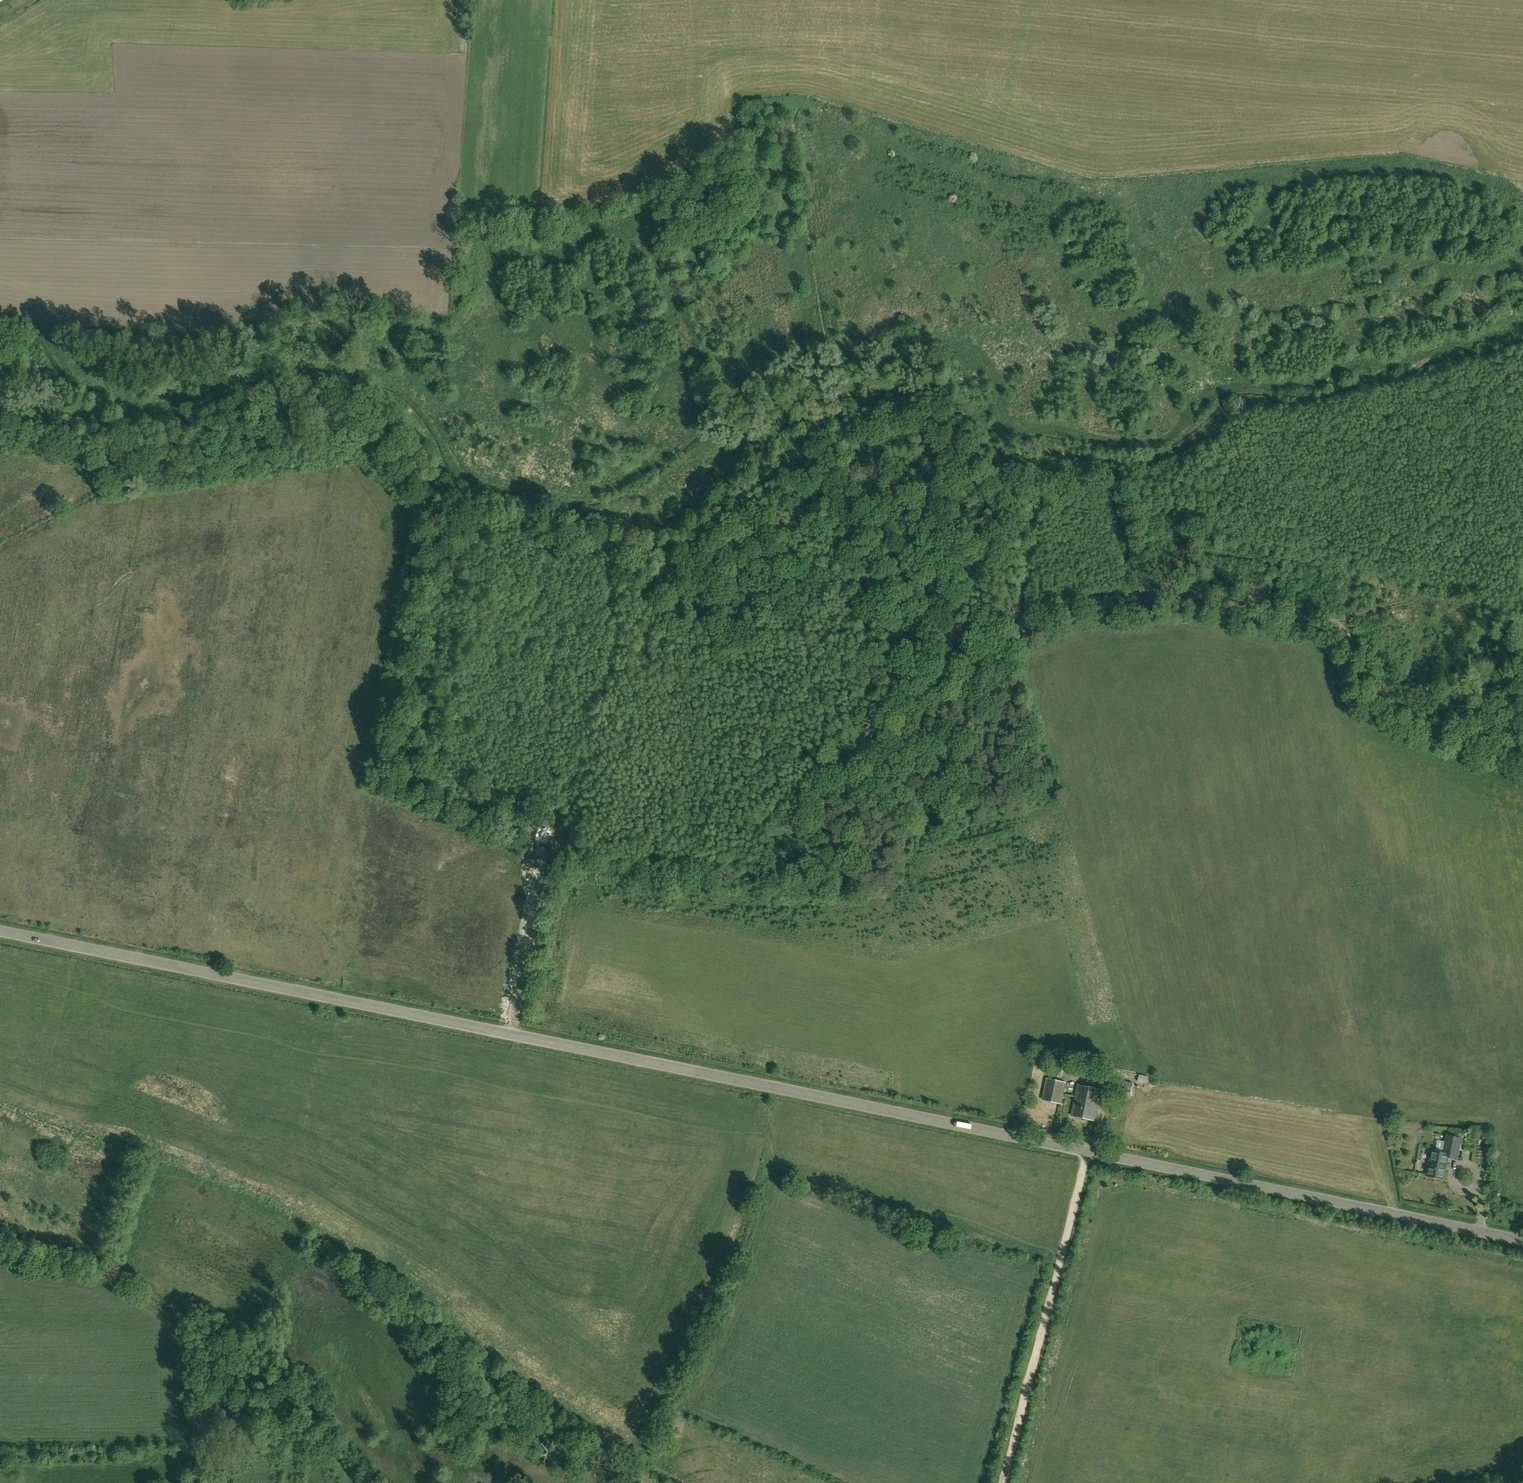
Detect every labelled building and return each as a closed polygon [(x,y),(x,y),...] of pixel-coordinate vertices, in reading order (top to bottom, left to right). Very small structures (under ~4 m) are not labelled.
[(1059,1059),(1058,1067),(1064,1069),(1066,1061),(1059,1059)] [(1065,1083),(1047,1079),(1043,1099),(1061,1103),(1065,1083)] [(1115,1092),(1131,1095),(1133,1087),(1117,1084),(1115,1092)] [(1094,1120),(1101,1090),(1079,1086),(1072,1116),(1094,1120)] [(1457,1159),(1461,1138),(1447,1135),(1443,1153),(1432,1151),(1427,1176),(1443,1179),(1448,1157),(1457,1159)]
